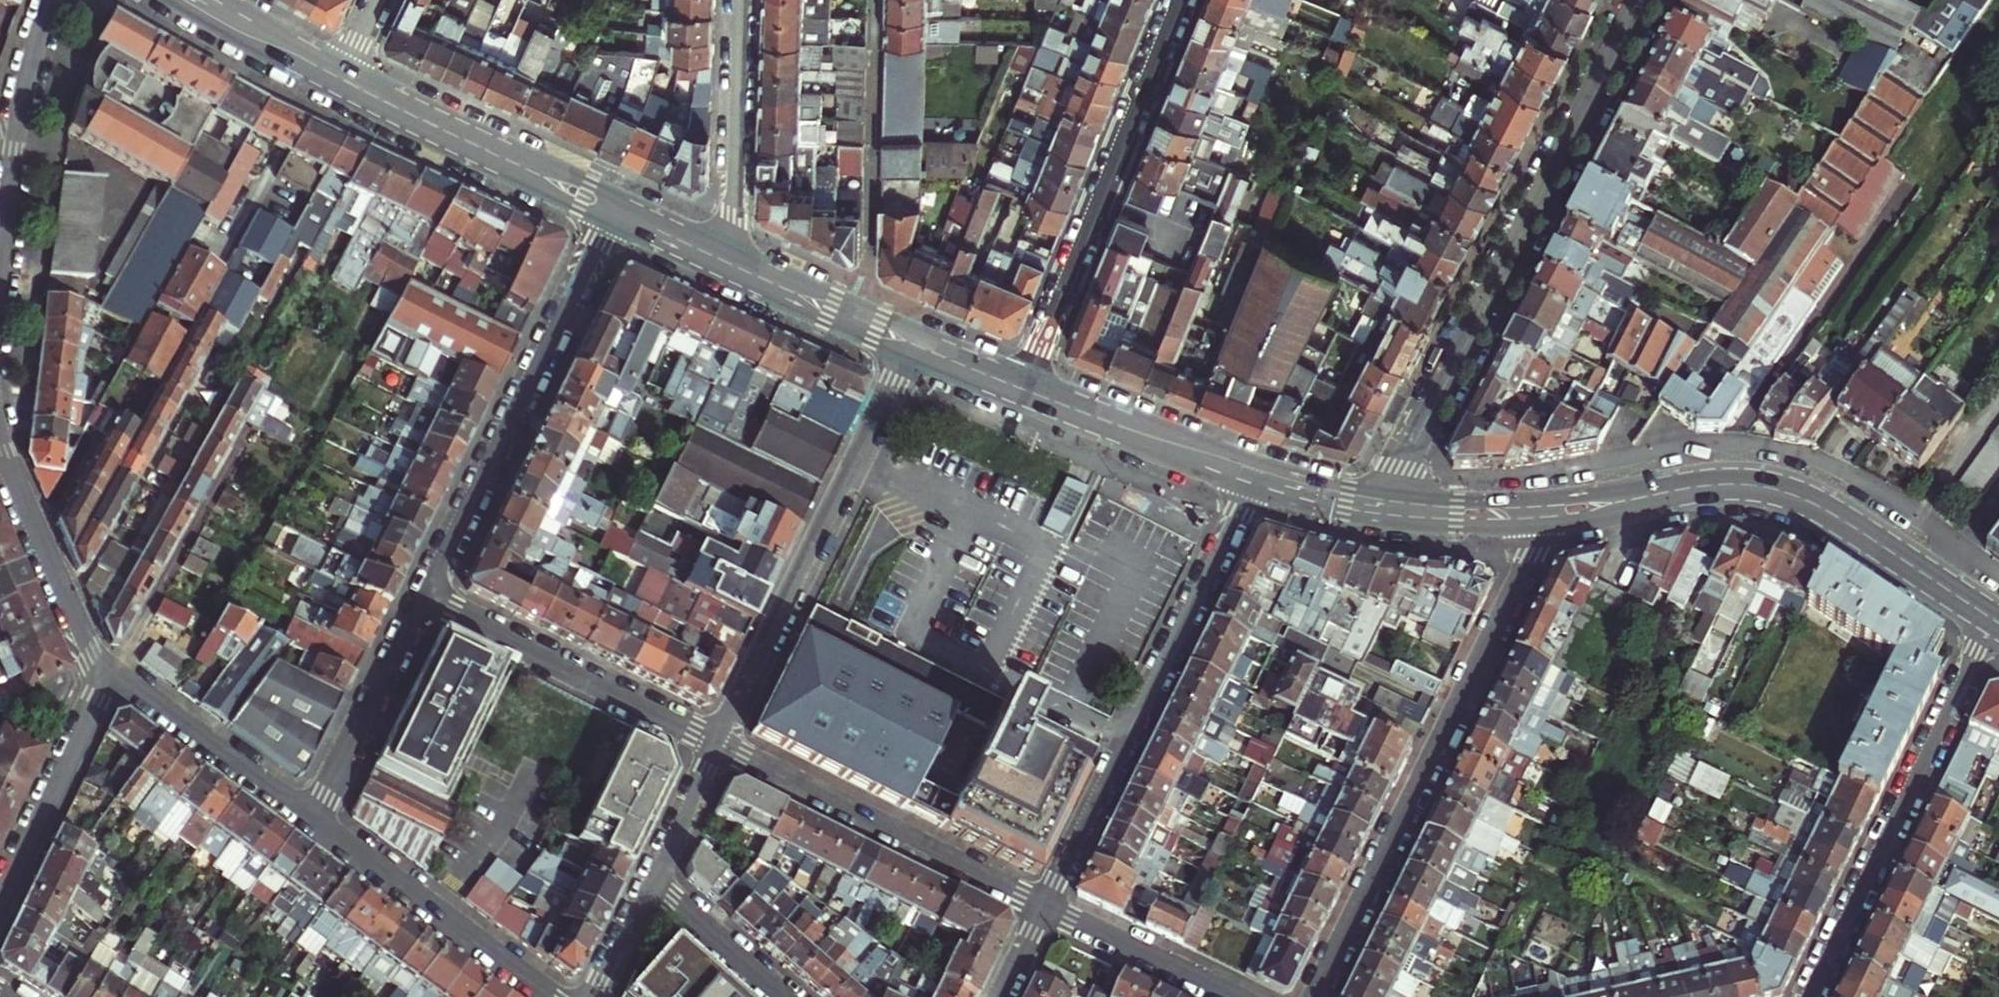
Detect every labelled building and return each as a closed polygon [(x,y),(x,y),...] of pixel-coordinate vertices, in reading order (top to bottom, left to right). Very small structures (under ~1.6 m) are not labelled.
[(279,2),(292,9),(298,12),(304,0),(279,0),(279,2)] [(329,20),(338,0),(304,0),(298,12),(314,21),(320,25),(329,20)] [(409,62),(441,1),(439,0),(429,0),(427,1),(426,0),(397,0),(378,41),(380,49),(397,57),(409,62)] [(435,74),(469,0),(441,0),(441,1),(409,62),(428,71),(435,74)] [(473,0),(469,0),(435,74),(449,80),(455,83),(491,8),(473,0)] [(544,43),(550,30),(513,13),(516,7),(500,0),(495,0),(491,8),(455,83),(482,95),(486,97),(513,109),(544,43)] [(646,11),(653,12),(706,14),(707,2),(707,0),(653,0),(653,3),(646,3),(646,11)] [(823,0),(757,0),(757,5),(756,20),(823,20),(823,0)] [(951,0),(879,0),(879,4),(879,19),(950,20),(951,0)] [(1078,15),(1130,35),(1133,28),(1135,22),(1139,13),(1107,0),(1083,0),(1078,15)] [(1139,13),(1144,0),(1107,0),(1139,13)] [(1279,13),(1245,0),(1203,0),(1200,7),(1277,37),(1285,16),(1279,13)] [(1279,13),(1284,0),(1245,0),(1279,13)] [(1527,22),(1568,43),(1577,27),(1579,21),(1537,0),(1484,0),(1485,1),(1527,22)] [(1579,21),(1589,4),(1591,0),(1537,0),(1579,21)] [(1708,14),(1681,0),(1669,25),(1658,46),(1732,83),(1751,93),(1765,99),(1768,93),(1765,81),(1722,60),(1728,46),(1722,43),(1731,25),(1708,14)] [(1681,0),(1708,14),(1731,25),(1740,6),(1754,13),(1771,21),(1781,0),(1681,0)] [(1801,7),(1864,39),(1883,48),(1897,55),(1911,26),(1858,0),(1804,0),(1801,7)] [(1911,26),(1916,28),(1927,10),(1919,7),(1906,0),(1858,0),(1911,26)] [(1980,15),(1958,0),(1934,0),(1927,10),(1916,28),(1925,33),(1944,47),(1953,53),(1980,15)] [(1927,10),(1934,0),(1923,0),(1919,7),(1927,10)] [(1980,15),(1989,0),(1958,0),(1980,15)] [(1527,22),(1485,1),(1480,12),(1522,33),(1527,22)] [(1754,13),(1740,6),(1731,25),(1745,32),(1754,13)] [(1197,16),(1192,28),(1244,48),(1248,36),(1276,47),(1279,38),(1277,37),(1200,7),(1197,16)] [(1555,68),(1560,59),(1566,47),(1568,43),(1527,22),(1522,33),(1480,12),(1478,16),(1462,8),(1456,19),(1498,40),(1555,68)] [(71,127),(171,184),(190,150),(199,135),(214,110),(232,78),(143,26),(115,10),(98,39),(109,45),(102,52),(95,63),(92,76),(92,85),(93,92),(83,87),(71,127)] [(1126,45),(1130,35),(1078,15),(1067,10),(1059,32),(1071,36),(1122,56),(1126,45)] [(706,23),(706,14),(653,12),(653,17),(662,17),(662,37),(706,38),(706,23)] [(1349,28),(1353,18),(1339,12),(1330,33),(1344,39),(1349,28)] [(1355,12),(1353,18),(1349,28),(1360,32),(1366,16),(1355,12)] [(950,45),(950,20),(879,19),(879,29),(879,44),(918,45),(924,45),(950,45)] [(756,28),(756,45),(815,47),(823,47),(823,20),(756,20),(756,28)] [(1040,25),(1032,46),(1114,78),(1117,69),(1122,56),(1071,36),(1067,44),(1050,38),(1053,30),(1040,25)] [(1183,50),(1219,64),(1232,69),(1262,81),(1267,70),(1245,61),(1250,51),(1244,48),(1192,28),(1189,35),(1183,50)] [(705,47),(706,38),(662,37),(648,37),(647,61),(654,61),(670,61),(691,60),(705,60),(705,47)] [(1842,81),(1870,94),(1897,55),(1883,48),(1864,39),(1842,81)] [(1491,55),(1461,41),(1456,52),(1542,95),(1552,74),(1555,68),(1498,40),(1491,55)] [(534,119),(551,126),(566,93),(573,79),(577,69),(581,61),(574,57),(569,67),(559,87),(544,80),(554,60),(549,58),(553,48),(544,43),(513,109),(534,119)] [(879,44),(878,63),(876,147),(926,145),(925,123),(929,123),(929,96),(922,96),(924,45),(918,45),(879,44)] [(856,73),(856,47),(829,47),(829,64),(814,64),(815,47),(756,45),(756,55),(755,71),(856,73)] [(1768,184),(1754,206),(1741,226),(1727,248),(1659,213),(1648,236),(1627,226),(1624,232),(1621,230),(1612,247),(1636,260),(1728,306),(1716,324),(1739,340),(1753,349),(1826,239),(1842,216),(1886,151),(1942,69),(1910,45),(1901,58),(1897,55),(1870,94),(1841,138),(1823,164),(1799,200),(1768,184)] [(1110,86),(1114,78),(1032,46),(1025,64),(1054,76),(1106,97),(1110,86)] [(1322,55),(1335,60),(1339,51),(1325,46),(1322,55)] [(1658,46),(1653,55),(1651,60),(1644,74),(1675,90),(1679,83),(1702,95),(1699,101),(1717,111),(1737,121),(1751,93),(1732,83),(1658,46)] [(1536,106),(1542,95),(1456,52),(1444,47),(1441,54),(1451,59),(1449,64),(1482,79),(1477,90),(1469,87),(1461,103),(1522,133),(1536,106)] [(1180,58),(1176,69),(1212,83),(1219,64),(1183,50),(1180,58)] [(1331,72),(1335,60),(1322,55),(1317,67),(1331,72)] [(559,87),(569,67),(554,60),(544,80),(559,87)] [(691,60),(670,61),(667,81),(688,81),(691,60)] [(705,60),(691,60),(688,81),(704,82),(705,60)] [(571,135),(594,145),(618,94),(605,88),(602,93),(598,91),(613,61),(607,61),(598,78),(593,89),(586,103),(571,135)] [(607,61),(581,61),(577,69),(598,78),(607,61)] [(626,61),(618,94),(594,145),(609,152),(616,155),(640,104),(654,61),(647,61),(626,61)] [(1030,82),(1049,89),(1046,95),(1098,116),(1102,106),(1106,97),(1054,76),(1025,64),(1020,77),(1017,84),(1028,88),(1030,82)] [(1219,86),(1221,82),(1226,84),(1232,69),(1219,64),(1212,83),(1219,86)] [(1172,80),(1167,91),(1203,105),(1208,107),(1227,114),(1235,92),(1224,88),(1219,86),(1212,83),(1176,69),(1172,80)] [(755,83),(755,97),(813,98),(813,82),(829,82),(828,98),(855,99),(856,73),(755,71),(755,83)] [(1679,83),(1675,90),(1644,74),(1640,81),(1635,91),(1708,127),(1717,111),(1699,101),(1702,95),(1679,83)] [(203,214),(267,99),(255,91),(232,78),(214,110),(231,121),(224,133),(235,139),(220,167),(190,150),(171,184),(101,304),(133,322),(139,325),(184,247),(203,214)] [(566,93),(586,103),(593,89),(573,79),(566,93)] [(688,81),(682,120),(704,119),(704,82),(688,81)] [(1163,103),(1158,115),(1213,136),(1227,142),(1237,145),(1246,122),(1227,114),(1224,121),(1205,114),(1208,107),(1203,105),(1167,91),(1165,98),(1163,103)] [(1731,139),(1708,127),(1635,91),(1630,101),(1625,111),(1691,145),(1721,160),(1731,139)] [(571,135),(586,103),(566,93),(551,126),(564,132),(571,135)] [(1095,126),(1098,116),(1046,95),(1042,107),(1012,96),(1008,106),(1038,117),(1090,137),(1095,126)] [(754,108),(754,120),(812,122),(818,122),(830,122),(855,123),(855,99),(828,98),(826,98),(826,113),(813,113),(813,98),(755,97),(754,108)] [(289,150),(307,118),(281,105),(267,99),(203,214),(218,223),(247,172),(259,151),(268,156),(275,143),(289,150)] [(1438,101),(1431,117),(1432,117),(1511,156),(1520,138),(1522,133),(1461,103),(1458,110),(1438,101)] [(645,106),(640,104),(616,155),(631,162),(637,165),(660,117),(643,110),(645,106)] [(669,120),(660,117),(637,165),(659,175),(681,126),(682,120),(684,108),(678,108),(676,113),(673,112),(669,120)] [(1691,145),(1625,111),(1619,122),(1612,136),(1654,157),(1663,140),(1688,153),(1691,145)] [(1153,128),(1149,138),(1204,159),(1213,136),(1158,115),(1153,128)] [(1026,125),(1004,117),(1000,127),(1022,136),(1026,125)] [(1034,128),(1026,125),(1022,136),(1081,159),(1085,149),(1090,137),(1038,117),(1034,128)] [(1434,130),(1447,137),(1441,150),(1499,179),(1507,163),(1511,156),(1432,117),(1427,127),(1434,130)] [(277,171),(313,191),(344,136),(331,129),(307,118),(289,150),(277,171)] [(704,119),(682,120),(681,126),(694,131),(697,126),(703,128),(704,119)] [(779,147),(785,147),(793,147),(809,147),(811,147),(812,122),(754,120),(754,131),(753,146),(779,147)] [(854,147),(855,123),(830,122),(830,147),(854,147)] [(690,189),(702,181),(703,128),(697,126),(694,131),(681,126),(659,175),(679,184),(690,189)] [(1447,137),(1434,130),(1427,143),(1441,150),(1447,137)] [(1495,188),(1499,179),(1441,150),(1437,159),(1380,131),(1375,142),(1440,175),(1450,180),(1489,199),(1495,188)] [(307,252),(367,147),(356,141),(344,136),(313,191),(292,228),(272,264),(258,288),(253,297),(267,305),(300,247),(307,252)] [(1078,168),(1081,159),(1022,136),(1014,157),(1073,181),(1078,168)] [(1654,157),(1612,136),(1609,142),(1602,157),(1647,180),(1651,172),(1659,175),(1665,162),(1654,157)] [(1228,169),(1218,165),(1204,159),(1149,138),(1142,155),(1136,171),(1167,183),(1177,187),(1185,167),(1209,176),(1207,181),(1222,186),(1228,169)] [(1237,145),(1227,142),(1218,165),(1228,169),(1237,145)] [(1307,168),(1315,147),(1303,142),(1295,162),(1307,168)] [(926,145),(876,147),(875,179),(913,179),(955,179),(969,145),(926,145)] [(753,146),(753,167),(785,168),(785,153),(779,152),(779,147),(753,146)] [(363,212),(393,159),(386,155),(367,147),(307,252),(303,259),(315,265),(337,226),(351,234),(363,212)] [(785,168),(783,234),(801,242),(805,244),(808,168),(809,147),(793,147),(793,153),(785,153),(785,168)] [(854,147),(830,147),(829,166),(829,177),(853,177),(854,147)] [(259,151),(247,172),(253,176),(258,173),(268,156),(259,151)] [(1909,167),(1886,151),(1842,216),(1865,232),(1909,167)] [(1068,192),(1073,181),(1014,157),(1010,166),(988,158),(983,170),(1032,190),(1064,202),(1068,192)] [(1636,201),(1647,180),(1602,157),(1598,164),(1591,178),(1634,200),(1636,201)] [(375,220),(389,227),(421,172),(412,168),(403,164),(393,159),(363,212),(368,215),(374,203),(382,208),(375,220)] [(1382,159),(1375,173),(1386,179),(1476,224),(1485,206),(1489,199),(1450,180),(1446,189),(1436,184),(1393,162),(1392,164),(1382,159)] [(808,168),(805,244),(820,251),(828,254),(829,207),(827,205),(827,191),(827,189),(824,189),(824,181),(829,181),(829,177),(829,166),(821,166),(821,169),(808,168)] [(752,212),(758,223),(774,231),(783,234),(785,168),(753,167),(752,212)] [(1185,167),(1177,187),(1215,202),(1222,186),(1207,181),(1209,176),(1185,167)] [(101,178),(65,168),(49,275),(67,285),(69,272),(86,275),(101,178)] [(1246,176),(1228,169),(1222,186),(1215,202),(1212,210),(1231,217),(1246,176)] [(1167,183),(1136,171),(1126,195),(1157,208),(1167,183)] [(423,219),(435,226),(455,189),(421,172),(389,227),(363,272),(369,276),(374,269),(386,275),(379,287),(371,301),(387,310),(405,278),(415,259),(405,253),(414,237),(425,243),(431,232),(420,226),(423,219)] [(1450,180),(1440,175),(1436,184),(1446,189),(1450,180)] [(1634,200),(1591,178),(1587,186),(1577,206),(1614,224),(1616,220),(1627,226),(1629,222),(1624,219),(1634,200)] [(874,267),(881,278),(894,284),(908,246),(904,245),(912,210),(913,179),(875,179),(874,267)] [(1369,184),(1363,196),(1371,200),(1377,203),(1465,247),(1473,231),(1476,224),(1386,179),(1381,190),(1369,184)] [(953,307),(961,310),(974,276),(960,271),(992,190),(978,184),(970,204),(953,247),(933,299),(953,307)] [(1252,225),(1268,231),(1284,190),(1268,184),(1252,225)] [(441,270),(481,201),(472,197),(455,189),(435,226),(431,232),(425,243),(416,258),(441,270)] [(1054,229),(1064,202),(1032,190),(1021,216),(1054,229)] [(853,259),(853,205),(853,191),(827,191),(827,205),(829,207),(828,254),(843,261),(848,263),(853,259)] [(933,299),(953,247),(970,204),(949,196),(939,220),(942,222),(954,227),(951,235),(939,230),(913,291),(929,298),(933,299)] [(469,293),(480,272),(508,214),(501,211),(481,201),(441,270),(464,282),(460,289),(469,293)] [(351,234),(328,275),(353,290),(361,277),(363,272),(389,227),(375,220),(382,208),(374,203),(368,215),(363,212),(351,234)] [(1366,225),(1392,239),(1398,242),(1453,269),(1461,255),(1465,247),(1377,203),(1374,208),(1366,225)] [(1614,224),(1577,206),(1575,209),(1567,225),(1606,244),(1612,247),(1621,230),(1624,232),(1627,226),(1616,220),(1614,224)] [(256,208),(236,243),(244,248),(272,264),(292,228),(256,208)] [(1212,210),(1199,244),(1217,251),(1231,217),(1212,210)] [(535,227),(532,226),(527,223),(508,214),(480,272),(488,276),(490,271),(509,281),(517,265),(535,227)] [(919,218),(912,245),(908,246),(894,284),(909,290),(913,291),(939,230),(927,226),(931,215),(926,214),(924,219),(919,218)] [(1149,227),(1119,215),(1115,225),(1109,239),(1131,248),(1140,251),(1149,227)] [(423,219),(420,226),(431,232),(435,226),(423,219)] [(1247,223),(1241,237),(1263,245),(1266,235),(1268,231),(1252,225),(1247,223)] [(1606,244),(1567,225),(1561,237),(1556,247),(1639,288),(1645,277),(1631,270),(1600,254),(1606,244)] [(562,252),(558,238),(552,236),(535,227),(517,265),(509,281),(489,322),(495,325),(506,305),(517,310),(507,331),(518,337),(562,252)] [(1449,277),(1453,269),(1398,242),(1392,239),(1386,253),(1382,245),(1352,231),(1346,245),(1441,293),(1449,277)] [(1241,299),(1234,317),(1224,343),(1212,373),(1200,403),(1225,413),(1243,419),(1258,390),(1249,387),(1253,367),(1286,378),(1317,316),(1333,283),(1339,271),(1333,269),(1266,235),(1263,245),(1255,264),(1241,299)] [(414,237),(405,253),(415,259),(416,258),(425,243),(414,237)] [(1126,262),(1131,248),(1109,239),(1103,254),(1100,263),(1122,272),(1126,262)] [(1753,349),(1701,430),(1716,427),(1728,426),(1734,426),(1757,393),(1822,296),(1815,291),(1843,251),(1826,239),(1753,349)] [(244,248),(236,243),(222,268),(230,273),(244,248)] [(1217,251),(1199,244),(1196,251),(1188,273),(1186,278),(1185,279),(1204,286),(1217,251)] [(1636,260),(1612,247),(1606,244),(1600,254),(1631,270),(1636,260)] [(1043,258),(1009,245),(998,274),(980,318),(1000,327),(1005,329),(1016,325),(1043,258)] [(1435,305),(1441,293),(1346,245),(1338,259),(1373,276),(1381,274),(1374,289),(1429,317),(1435,305)] [(222,268),(195,254),(184,247),(139,325),(135,333),(132,339),(129,343),(126,350),(119,362),(112,374),(107,382),(98,397),(95,403),(103,407),(111,412),(133,425),(138,415),(148,397),(159,379),(168,362),(178,344),(188,328),(198,310),(222,268)] [(1652,295),(1639,288),(1556,247),(1551,255),(1549,260),(1545,269),(1604,298),(1630,311),(1633,304),(1645,310),(1652,295)] [(1149,258),(1151,256),(1140,251),(1131,248),(1126,262),(1145,270),(1149,258)] [(994,255),(985,251),(974,276),(961,310),(975,316),(980,318),(998,274),(994,273),(992,278),(983,274),(989,268),(994,255)] [(1843,251),(1815,291),(1822,296),(1850,255),(1843,251)] [(1234,296),(1241,299),(1255,264),(1247,261),(1245,266),(1239,264),(1231,285),(1237,287),(1234,296)] [(1128,313),(1136,295),(1145,270),(1126,262),(1122,272),(1100,263),(1068,344),(1070,349),(1072,355),(1090,361),(1095,364),(1108,368),(1121,334),(1116,332),(1114,337),(1107,334),(1099,331),(1109,306),(1117,309),(1128,313)] [(230,273),(222,268),(198,310),(228,326),(234,330),(253,297),(258,288),(230,273)] [(363,272),(361,277),(379,287),(386,275),(374,269),(369,276),(363,272)] [(627,269),(617,275),(603,301),(593,320),(633,340),(638,328),(660,285),(642,276),(627,269)] [(1604,298),(1545,269),(1539,281),(1532,294),(1589,322),(1591,323),(1604,298)] [(1384,325),(1392,329),(1382,350),(1406,362),(1418,339),(1424,327),(1429,317),(1374,289),(1339,271),(1333,283),(1364,298),(1359,306),(1387,319),(1384,325)] [(67,285),(49,275),(46,290),(65,293),(67,285)] [(365,349),(415,376),(429,383),(443,358),(494,384),(518,337),(507,331),(495,325),(489,322),(462,309),(453,304),(429,291),(405,278),(387,310),(386,312),(372,336),(365,349)] [(1180,293),(1171,315),(1191,322),(1204,286),(1185,279),(1180,293)] [(1824,439),(1848,406),(1887,351),(1908,322),(1930,292),(1915,281),(1860,359),(1842,346),(1829,364),(1789,421),(1782,431),(1808,436),(1824,439)] [(638,328),(666,341),(688,298),(673,291),(660,285),(638,328)] [(1164,287),(1155,309),(1147,306),(1120,373),(1136,379),(1145,382),(1171,315),(1180,293),(1164,287)] [(65,293),(46,290),(44,303),(43,314),(77,319),(81,295),(65,293)] [(1940,299),(1930,292),(1908,322),(1919,329),(1940,299)] [(1585,330),(1589,322),(1532,294),(1523,311),(1516,325),(1570,352),(1573,354),(1578,344),(1585,330)] [(1149,301),(1136,295),(1128,313),(1121,334),(1108,368),(1115,371),(1120,373),(1147,306),(1149,301)] [(1226,314),(1234,317),(1241,299),(1234,296),(1226,314)] [(670,403),(715,311),(706,307),(688,298),(666,341),(664,346),(680,354),(658,396),(670,403)] [(517,310),(506,305),(495,325),(507,331),(517,310)] [(372,336),(386,312),(380,309),(366,333),(372,336)] [(1128,313),(1117,309),(1107,334),(1114,337),(1116,332),(1121,334),(1128,313)] [(218,345),(228,326),(198,310),(188,328),(209,339),(214,342),(218,345)] [(692,424),(741,324),(731,319),(715,311),(670,403),(666,411),(692,424)] [(1214,339),(1224,343),(1234,317),(1226,314),(1223,313),(1217,331),(1214,339)] [(77,319),(43,314),(41,324),(39,338),(74,344),(86,348),(95,327),(77,319)] [(1673,388),(1700,347),(1635,314),(1624,333),(1622,338),(1617,347),(1611,358),(1659,381),(1673,388)] [(1182,344),(1191,322),(1171,315),(1145,382),(1157,387),(1164,390),(1182,344)] [(1309,360),(1328,322),(1317,316),(1286,378),(1262,426),(1276,431),(1284,434),(1302,401),(1310,385),(1320,365),(1309,360)] [(624,356),(633,340),(593,320),(590,325),(587,333),(611,345),(612,351),(624,356)] [(123,340),(129,343),(132,339),(139,325),(133,322),(123,340)] [(1589,322),(1585,330),(1617,347),(1622,338),(1604,329),(1591,323),(1589,322)] [(751,376),(770,337),(741,324),(692,424),(720,439),(737,405),(751,376)] [(1624,333),(1607,324),(1604,329),(1622,338),(1624,333)] [(1570,352),(1516,325),(1510,338),(1505,348),(1559,375),(1570,352)] [(224,348),(234,330),(228,326),(218,345),(224,348)] [(178,344),(199,356),(205,345),(209,339),(188,328),(178,344)] [(599,378),(571,364),(566,373),(559,387),(599,408),(604,410),(609,413),(617,398),(623,398),(624,396),(644,357),(655,362),(664,346),(666,341),(638,328),(633,340),(624,356),(611,384),(599,378)] [(1313,387),(1305,403),(1302,401),(1284,434),(1296,436),(1300,437),(1310,440),(1333,394),(1342,377),(1352,358),(1361,339),(1340,328),(1320,365),(1310,385),(1313,387)] [(1778,413),(1789,421),(1829,364),(1816,355),(1829,337),(1822,332),(1770,407),(1778,413)] [(611,345),(587,333),(581,344),(571,364),(599,378),(612,351),(611,345)] [(765,412),(796,350),(788,346),(770,337),(751,376),(737,405),(720,439),(745,452),(765,412)] [(74,344),(39,338),(37,349),(35,364),(70,369),(83,374),(86,348),(74,344)] [(1739,340),(1729,354),(1706,338),(1700,347),(1673,388),(1662,404),(1688,422),(1701,430),(1753,349),(1739,340)] [(1373,345),(1361,339),(1352,358),(1359,361),(1361,356),(1366,359),(1373,345)] [(126,350),(129,343),(123,340),(120,346),(126,350)] [(194,366),(199,356),(178,344),(168,362),(189,374),(194,366)] [(1184,397),(1192,400),(1204,370),(1198,367),(1205,348),(1200,346),(1198,350),(1192,348),(1182,344),(1164,390),(1184,397)] [(212,354),(218,357),(224,348),(218,345),(212,354)] [(1366,359),(1361,356),(1359,361),(1397,380),(1401,371),(1406,362),(1382,350),(1373,345),(1366,359)] [(1509,387),(1513,379),(1524,384),(1526,382),(1538,388),(1545,391),(1551,377),(1556,380),(1559,375),(1505,348),(1496,365),(1490,377),(1509,387)] [(793,420),(822,363),(815,359),(796,350),(765,412),(790,425),(793,420)] [(599,378),(611,384),(624,356),(612,351),(599,378)] [(1887,351),(1848,406),(1869,421),(1888,434),(1928,379),(1887,351)] [(494,384),(443,358),(429,383),(481,409),(486,398),(494,384)] [(1359,361),(1352,358),(1342,377),(1354,383),(1361,368),(1357,366),(1359,361)] [(1357,366),(1361,368),(1354,383),(1387,399),(1392,390),(1397,380),(1359,361),(1357,366)] [(185,382),(189,374),(168,362),(159,379),(179,391),(185,382)] [(865,390),(860,380),(845,374),(822,363),(793,420),(837,444),(849,420),(861,398),(865,390)] [(70,369),(35,364),(34,374),(32,387),(66,393),(80,397),(83,374),(70,369)] [(1243,419),(1262,426),(1286,378),(1253,367),(1249,387),(1258,390),(1243,419)] [(1588,389),(1601,396),(1613,374),(1599,367),(1588,389)] [(112,374),(104,369),(98,379),(101,380),(107,382),(112,374)] [(1935,369),(1928,379),(1888,434),(1901,444),(1918,456),(1929,463),(1976,399),(1959,386),(1957,378),(1953,375),(1945,377),(1935,369)] [(1208,371),(1204,370),(1192,400),(1196,402),(1200,403),(1212,373),(1208,371)] [(215,389),(225,395),(236,377),(225,371),(215,389)] [(255,410),(289,429),(300,410),(288,403),(263,389),(237,374),(236,377),(225,395),(218,408),(239,420),(247,405),(255,410)] [(476,418),(481,409),(429,383),(415,376),(404,398),(414,404),(469,432),(476,418)] [(1354,383),(1342,377),(1333,394),(1349,403),(1355,390),(1351,388),(1354,383)] [(1518,397),(1520,393),(1524,384),(1513,379),(1509,387),(1490,377),(1485,386),(1509,398),(1511,394),(1518,397)] [(179,391),(159,379),(148,397),(169,409),(173,403),(179,391)] [(101,380),(92,394),(98,397),(107,382),(101,380)] [(1355,390),(1349,403),(1333,394),(1310,440),(1332,445),(1354,451),(1365,443),(1374,424),(1387,399),(1354,383),(1351,388),(1355,390)] [(1586,399),(1581,397),(1585,388),(1580,385),(1570,403),(1539,462),(1540,462),(1553,460),(1571,456),(1589,421),(1578,415),(1586,399)] [(1509,398),(1485,386),(1480,397),(1471,413),(1491,423),(1494,416),(1498,419),(1509,398)] [(63,417),(76,419),(80,397),(66,393),(32,387),(30,397),(28,412),(63,417)] [(594,417),(599,408),(559,387),(552,400),(547,410),(601,437),(612,415),(609,413),(604,410),(599,419),(594,417)] [(1589,421),(1601,396),(1588,389),(1585,388),(1581,397),(1586,399),(1578,415),(1589,421)] [(218,408),(225,395),(215,389),(205,406),(216,412),(218,408)] [(1541,398),(1539,403),(1507,465),(1520,464),(1524,457),(1527,459),(1536,463),(1539,462),(1570,403),(1558,397),(1550,414),(1543,410),(1551,394),(1545,391),(1541,398)] [(1499,432),(1481,467),(1494,466),(1507,465),(1539,403),(1520,393),(1518,397),(1516,401),(1504,422),(1499,432)] [(89,400),(95,403),(98,397),(92,394),(89,400)] [(632,400),(624,396),(623,398),(617,398),(609,413),(612,415),(626,422),(634,405),(632,400)] [(1624,407),(1601,396),(1589,421),(1571,456),(1593,452),(1602,450),(1616,423),(1616,424),(1624,407)] [(169,409),(148,397),(138,415),(159,427),(163,419),(169,409)] [(103,407),(95,403),(92,407),(85,420),(93,425),(103,407)] [(414,404),(403,423),(424,434),(423,436),(441,446),(442,443),(459,451),(464,441),(469,432),(414,404)] [(211,421),(216,412),(205,406),(195,423),(206,429),(211,421)] [(239,420),(218,408),(216,412),(211,421),(206,429),(202,437),(222,449),(229,436),(239,420)] [(601,437),(547,410),(540,424),(535,433),(552,442),(554,438),(572,448),(570,450),(593,462),(604,467),(615,444),(601,437)] [(63,417),(28,412),(26,422),(24,436),(59,442),(63,417)] [(133,425),(111,412),(105,424),(101,430),(123,442),(129,431),(133,425)] [(793,420),(790,425),(765,412),(745,452),(814,488),(826,464),(837,444),(793,420)] [(1449,456),(1457,468),(1470,467),(1481,467),(1499,432),(1494,429),(1496,425),(1491,423),(1471,413),(1449,456)] [(138,415),(133,425),(129,431),(150,443),(156,433),(159,427),(138,415)] [(615,444),(626,422),(612,415),(601,437),(615,444)] [(1494,416),(1491,423),(1496,425),(1494,429),(1499,432),(1504,422),(1498,419),(1494,416)] [(423,436),(424,434),(403,423),(393,418),(382,440),(392,445),(397,447),(447,474),(454,461),(456,457),(459,451),(442,443),(441,446),(423,436)] [(202,437),(206,429),(195,423),(185,441),(196,448),(202,437)] [(745,452),(720,439),(692,424),(669,471),(689,481),(725,499),(750,512),(792,532),(814,488),(745,452)] [(123,442),(101,430),(97,439),(91,449),(112,461),(119,449),(123,442)] [(129,431),(123,442),(119,449),(139,461),(142,456),(150,443),(129,431)] [(552,442),(535,433),(529,445),(524,454),(582,483),(593,462),(570,450),(572,448),(554,438),(552,442)] [(23,444),(22,450),(41,495),(44,491),(53,474),(59,442),(24,436),(23,444)] [(1971,475),(1993,491),(1998,482),(1998,436),(1971,475)] [(184,468),(204,480),(217,458),(222,449),(202,437),(196,448),(186,464),(184,468)] [(443,483),(447,474),(397,447),(392,458),(387,455),(355,439),(349,449),(362,456),(402,477),(403,475),(421,484),(420,487),(436,496),(443,483)] [(196,448),(185,441),(175,458),(186,464),(196,448)] [(397,447),(392,445),(387,455),(392,458),(397,447)] [(108,467),(112,461),(91,449),(87,458),(82,466),(102,478),(108,467)] [(119,449),(112,461),(108,467),(129,479),(134,471),(139,461),(119,449)] [(582,483),(524,454),(519,465),(512,478),(529,488),(532,483),(549,492),(549,494),(597,519),(603,508),(576,495),(582,483)] [(355,469),(375,479),(370,488),(426,516),(429,509),(436,496),(420,487),(421,484),(403,475),(402,477),(362,456),(355,469)] [(184,468),(186,464),(175,458),(165,476),(176,482),(184,468)] [(102,478),(82,466),(77,475),(73,485),(92,496),(99,484),(102,478)] [(99,484),(120,496),(125,488),(129,479),(108,467),(102,478),(99,484)] [(166,499),(187,510),(194,497),(204,480),(184,468),(176,482),(166,499)] [(664,468),(647,504),(715,539),(773,569),(780,554),(792,532),(750,512),(744,524),(718,511),(725,499),(689,481),(669,471),(664,468)] [(166,499),(176,482),(165,476),(155,493),(166,499)] [(1073,483),(1063,477),(1052,500),(1038,526),(1060,537),(1084,488),(1073,483)] [(508,485),(501,498),(537,516),(557,526),(559,527),(565,516),(591,529),(597,519),(549,494),(549,492),(532,483),(529,488),(512,478),(508,485)] [(115,504),(120,496),(99,484),(92,496),(89,502),(109,514),(115,504)] [(92,496),(73,485),(67,495),(63,502),(82,514),(89,502),(92,496)] [(166,499),(155,493),(145,488),(137,501),(147,507),(145,511),(156,517),(166,499)] [(422,522),(426,516),(370,488),(362,503),(356,500),(353,507),(414,539),(422,522)] [(409,548),(414,539),(353,507),(336,498),(329,511),(343,518),(339,527),(403,560),(409,548)] [(537,516),(501,498),(494,512),(488,524),(545,553),(552,556),(564,563),(568,565),(573,555),(568,552),(567,546),(550,538),(531,528),(537,516)] [(166,499),(156,517),(148,530),(169,541),(182,519),(187,510),(166,499)] [(59,509),(53,521),(64,546),(78,521),(82,514),(63,502),(59,509)] [(78,521),(99,533),(107,518),(109,514),(89,502),(82,514),(78,521)] [(148,530),(156,517),(145,511),(142,515),(132,510),(125,523),(134,529),(145,536),(148,530)] [(550,538),(557,526),(537,516),(531,528),(550,538)] [(72,566),(80,566),(96,538),(99,533),(78,521),(64,546),(72,566)] [(388,589),(392,582),(328,548),(279,523),(267,544),(310,567),(380,604),(388,589)] [(545,553),(488,524),(484,531),(477,546),(502,559),(513,565),(516,560),(519,562),(524,565),(527,566),(533,567),(536,562),(539,564),(545,553)] [(620,558),(631,535),(607,524),(596,546),(620,558)] [(400,566),(403,560),(339,527),(328,548),(392,582),(400,566)] [(135,554),(145,536),(134,529),(123,547),(135,554)] [(132,559),(152,570),(158,559),(169,541),(148,530),(145,536),(135,554),(132,559)] [(14,561),(8,547),(1,531),(0,531),(0,567),(14,561)] [(754,604),(759,596),(670,550),(633,531),(631,535),(620,558),(643,570),(665,581),(686,592),(708,603),(746,622),(754,604)] [(766,582),(773,569),(715,539),(710,548),(703,545),(701,548),(678,535),(670,550),(759,596),(766,582)] [(1249,592),(1253,584),(1275,540),(1269,537),(1259,535),(1252,540),(1231,583),(1249,592)] [(187,543),(181,540),(177,546),(201,560),(205,562),(212,548),(191,536),(187,543)] [(108,571),(122,546),(108,538),(93,564),(103,570),(104,569),(108,571)] [(1277,597),(1302,548),(1286,543),(1275,540),(1253,584),(1265,590),(1271,593),(1277,597)] [(135,554),(123,547),(122,546),(108,571),(120,578),(132,559),(135,554)] [(193,572),(201,560),(177,546),(174,552),(179,555),(175,562),(193,572)] [(493,575),(502,559),(477,546),(471,557),(460,578),(463,588),(509,613),(521,590),(493,575)] [(1305,609),(1332,557),(1318,552),(1302,548),(1277,597),(1273,605),(1271,609),(1269,614),(1267,618),(1263,625),(1290,638),(1305,609)] [(1693,552),(1685,548),(1658,553),(1647,555),(1642,565),(1619,611),(1627,615),(1629,609),(1646,617),(1670,573),(1680,577),(1686,565),(1693,552)] [(1694,659),(1714,619),(1746,557),(1727,548),(1715,569),(1711,578),(1700,573),(1693,585),(1705,591),(1680,639),(1689,644),(1684,654),(1694,659)] [(521,571),(528,575),(521,590),(509,613),(522,619),(531,624),(551,586),(564,563),(552,556),(548,564),(537,568),(533,567),(527,566),(524,565),(521,571)] [(1789,562),(1777,556),(1771,568),(1757,594),(1770,601),(1764,603),(1757,618),(1769,625),(1779,605),(1799,567),(1789,562)] [(1336,602),(1355,563),(1345,560),(1332,557),(1305,609),(1320,617),(1311,636),(1317,639),(1336,602)] [(1757,594),(1771,568),(1760,564),(1746,557),(1714,619),(1738,632),(1757,594)] [(114,589),(135,600),(148,577),(152,570),(132,559),(120,578),(114,589)] [(7,591),(24,584),(19,573),(14,561),(0,567),(0,601),(9,597),(7,591)] [(521,571),(524,565),(519,562),(516,567),(515,568),(521,571)] [(1344,641),(1351,626),(1379,570),(1374,569),(1355,563),(1336,602),(1342,605),(1338,612),(1342,614),(1332,634),(1344,641)] [(1551,578),(1548,582),(1540,598),(1563,609),(1570,594),(1584,601),(1588,592),(1603,563),(1576,567),(1560,570),(1556,573),(1551,578)] [(1676,621),(1693,585),(1700,573),(1700,572),(1686,565),(1680,577),(1661,613),(1676,621)] [(326,589),(319,600),(332,607),(369,626),(375,615),(380,604),(310,567),(305,578),(317,585),(326,589)] [(1801,621),(1822,579),(1813,574),(1799,567),(1779,605),(1793,612),(1787,615),(1779,630),(1793,637),(1801,621)] [(543,630),(554,636),(582,581),(578,579),(582,572),(576,569),(563,593),(551,586),(531,624),(543,630)] [(643,570),(627,602),(648,613),(665,581),(643,570)] [(1384,614),(1385,612),(1402,578),(1393,575),(1379,570),(1351,626),(1363,632),(1375,610),(1384,614)] [(583,582),(587,574),(582,572),(578,579),(582,581),(583,582)] [(565,642),(575,647),(604,590),(588,583),(591,577),(587,574),(583,582),(582,581),(554,636),(565,642)] [(1404,618),(1425,579),(1417,578),(1402,578),(1385,612),(1384,614),(1376,631),(1387,636),(1395,622),(1401,625),(1404,618)] [(1413,646),(1439,659),(1445,647),(1455,652),(1486,592),(1478,588),(1480,584),(1479,578),(1462,578),(1445,579),(1422,627),(1420,632),(1413,646)] [(1422,627),(1445,579),(1437,579),(1425,579),(1404,618),(1422,627)] [(1876,617),(1825,580),(1822,579),(1801,621),(1886,678),(1828,794),(1867,814),(1928,695),(1916,688),(1931,656),(1908,640),(1876,617)] [(665,581),(648,613),(670,625),(686,592),(665,581)] [(36,611),(31,601),(24,584),(7,591),(9,597),(0,601),(0,626),(36,611)] [(1259,601),(1265,590),(1253,584),(1249,592),(1247,595),(1259,601)] [(1488,588),(1480,584),(1478,588),(1486,592),(1488,588)] [(319,600),(326,589),(317,585),(311,596),(319,600)] [(103,640),(111,641),(128,612),(135,600),(114,589),(95,621),(103,640)] [(615,621),(608,617),(618,598),(604,590),(575,647),(588,654),(600,660),(611,640),(606,637),(615,621)] [(686,592),(670,625),(680,629),(691,635),(698,622),(708,603),(686,592)] [(1555,657),(1544,678),(1561,687),(1574,693),(1617,607),(1588,592),(1584,601),(1578,611),(1576,615),(1566,636),(1555,657)] [(1269,603),(1273,605),(1277,597),(1271,593),(1267,601),(1269,603)] [(151,602),(146,599),(143,605),(174,623),(182,608),(156,594),(151,602)] [(1573,608),(1578,611),(1584,601),(1570,594),(1563,609),(1571,612),(1573,608)] [(615,621),(617,622),(627,602),(618,598),(608,617),(615,621)] [(1571,612),(1563,609),(1540,598),(1535,608),(1530,618),(1566,636),(1576,615),(1571,612)] [(627,602),(617,622),(615,621),(606,637),(611,640),(600,660),(611,666),(620,670),(648,613),(627,602)] [(742,629),(746,622),(708,603),(698,622),(736,641),(742,629)] [(1256,621),(1220,603),(1216,611),(1209,625),(1262,653),(1267,656),(1311,678),(1316,668),(1318,665),(1252,631),(1256,621)] [(140,621),(166,636),(174,623),(143,605),(140,610),(144,613),(140,621)] [(218,608),(201,638),(190,657),(194,660),(198,662),(205,650),(208,652),(215,639),(219,642),(221,637),(234,645),(251,621),(219,605),(218,608)] [(308,614),(302,611),(298,618),(357,649),(365,633),(369,626),(332,607),(327,616),(311,608),(308,614)] [(1373,636),(1376,631),(1384,614),(1375,610),(1363,632),(1373,636)] [(30,642),(46,635),(43,628),(36,611),(0,626),(0,658),(10,654),(11,656),(32,647),(30,642)] [(654,663),(650,661),(658,644),(660,645),(665,636),(670,625),(648,613),(620,670),(635,678),(644,683),(654,663)] [(354,656),(357,649),(298,618),(289,614),(277,635),(283,638),(346,671),(354,656)] [(745,734),(1024,880),(1087,757),(1017,722),(1022,711),(995,698),(994,701),(870,639),(871,638),(860,633),(838,622),(833,631),(805,617),(745,734)] [(1566,636),(1530,618),(1524,629),(1519,639),(1555,657),(1566,636)] [(220,725),(243,694),(269,659),(283,638),(277,635),(251,621),(234,645),(190,703),(220,725)] [(736,641),(698,622),(691,635),(663,693),(692,708),(703,703),(718,675),(736,641)] [(1262,653),(1209,625),(1204,636),(1199,645),(1236,663),(1241,653),(1254,660),(1255,657),(1259,659),(1262,653)] [(669,650),(660,645),(658,644),(650,661),(654,663),(644,683),(656,689),(663,693),(691,635),(680,629),(674,640),(669,650)] [(506,668),(433,630),(365,763),(437,801),(506,668)] [(66,682),(59,665),(46,635),(30,642),(32,647),(11,656),(10,654),(0,658),(0,677),(16,670),(31,712),(50,714),(66,682)] [(669,650),(674,640),(665,636),(660,645),(669,650)] [(153,646),(142,639),(132,658),(148,670),(167,685),(185,654),(157,638),(153,646)] [(283,638),(269,659),(289,670),(335,693),(340,683),(346,671),(283,638)] [(1555,657),(1519,639),(1515,645),(1508,660),(1544,678),(1555,657)] [(1231,673),(1236,663),(1199,645),(1196,651),(1191,661),(1186,669),(1223,688),(1225,684),(1242,693),(1245,688),(1249,689),(1252,684),(1231,673)] [(1267,656),(1262,653),(1259,659),(1264,662),(1267,656)] [(1323,655),(1318,665),(1316,668),(1341,680),(1347,668),(1334,661),(1323,655)] [(1309,681),(1311,678),(1267,656),(1264,662),(1269,664),(1267,667),(1283,675),(1276,688),(1300,700),(1309,681)] [(279,688),(289,670),(269,659),(243,694),(272,711),(284,691),(279,688)] [(1355,672),(1426,708),(1434,694),(1435,691),(1390,668),(1387,673),(1361,659),(1355,672)] [(1498,680),(1535,699),(1550,707),(1561,687),(1544,678),(1508,660),(1503,671),(1498,680)] [(1334,694),(1341,680),(1316,668),(1311,678),(1309,681),(1334,694)] [(1223,688),(1186,669),(1182,677),(1177,688),(1226,713),(1233,716),(1236,711),(1230,708),(1237,695),(1223,688)] [(284,691),(272,711),(243,694),(220,725),(286,776),(294,772),(315,732),(335,693),(289,670),(279,688),(284,691)] [(1540,727),(1550,707),(1535,699),(1498,680),(1493,689),(1488,700),(1524,719),(1540,727)] [(1317,740),(1341,752),(1331,772),(1381,797),(1391,779),(1396,769),(1413,734),(1386,720),(1364,709),(1334,694),(1309,681),(1300,700),(1288,722),(1280,740),(1277,744),(1307,760),(1317,740)] [(1682,684),(1672,703),(1694,716),(1705,695),(1682,684)] [(1226,713),(1177,688),(1174,695),(1168,706),(1217,730),(1226,713)] [(1288,722),(1300,700),(1276,688),(1264,710),(1288,722)] [(1236,711),(1239,705),(1245,708),(1248,701),(1244,699),(1237,695),(1230,708),(1236,711)] [(1364,709),(1386,720),(1392,707),(1371,696),(1364,709)] [(1483,709),(1476,723),(1533,752),(1539,741),(1559,751),(1565,740),(1540,727),(1524,719),(1488,700),(1483,709)] [(1261,717),(1264,710),(1248,701),(1245,708),(1261,717)] [(1986,772),(1998,747),(1998,705),(1994,701),(1980,705),(1939,784),(1923,815),(1955,832),(1976,793),(1984,777),(1988,779),(1991,774),(1986,772)] [(1217,730),(1168,706),(1165,711),(1159,724),(1209,749),(1215,737),(1219,740),(1223,733),(1217,730)] [(1420,722),(1392,707),(1386,720),(1413,734),(1420,722)] [(152,736),(116,708),(107,710),(101,723),(98,729),(120,746),(109,760),(125,772),(152,736)] [(1,759),(22,769),(29,755),(34,745),(26,740),(31,729),(7,715),(0,727),(0,761),(1,759)] [(1533,752),(1476,723),(1473,730),(1467,743),(1483,751),(1481,754),(1501,764),(1502,763),(1523,773),(1533,752)] [(1209,749),(1159,724),(1156,730),(1150,742),(1205,770),(1207,765),(1202,762),(1209,749)] [(657,747),(625,730),(603,773),(654,799),(666,776),(657,747)] [(1209,749),(1219,754),(1228,736),(1223,733),(1219,740),(1215,737),(1209,749)] [(1271,757),(1277,744),(1280,740),(1268,734),(1259,752),(1271,757)] [(127,811),(171,750),(166,746),(152,736),(125,772),(107,796),(127,811)] [(1202,776),(1205,770),(1150,742),(1146,749),(1141,759),(1190,784),(1192,778),(1189,776),(1191,771),(1202,776)] [(1481,754),(1483,751),(1467,743),(1461,753),(1454,767),(1511,796),(1523,773),(1502,763),(1501,764),(1481,754)] [(1271,757),(1259,752),(1247,746),(1238,763),(1252,770),(1262,775),(1266,766),(1271,757)] [(1998,795),(1998,747),(1986,772),(1991,774),(1988,779),(1984,777),(1976,793),(1984,797),(1988,796),(1990,792),(1998,795)] [(1205,770),(1209,772),(1219,754),(1209,749),(1202,762),(1207,765),(1205,770)] [(161,806),(192,766),(186,761),(171,750),(127,811),(124,815),(144,830),(152,818),(157,812),(161,806)] [(1326,762),(1313,756),(1311,761),(1323,767),(1326,762)] [(8,795),(17,778),(22,769),(1,759),(0,761),(0,791),(8,795)] [(98,767),(83,759),(76,774),(91,783),(98,767)] [(1190,784),(1141,759),(1137,767),(1131,778),(1176,801),(1182,789),(1186,791),(1190,784)] [(107,796),(125,772),(109,760),(91,784),(107,796)] [(341,816),(414,871),(447,806),(437,801),(365,763),(348,795),(341,810),(341,816)] [(185,813),(211,780),(204,775),(192,766),(161,806),(180,820),(185,813)] [(1710,815),(1721,793),(1668,766),(1657,788),(1710,815)] [(1523,803),(1511,796),(1454,767),(1450,774),(1442,790),(1494,817),(1499,807),(1503,809),(1517,816),(1523,803)] [(1378,803),(1381,797),(1331,772),(1324,768),(1314,790),(1370,818),(1378,803)] [(1254,789),(1262,775),(1252,770),(1242,788),(1252,794),(1254,789)] [(579,820),(631,845),(643,821),(654,799),(603,773),(579,820)] [(1176,801),(1131,778),(1127,786),(1122,796),(1172,822),(1181,803),(1176,801)] [(203,827),(229,794),(222,789),(211,780),(185,813),(203,827)] [(1295,792),(1315,802),(1308,816),(1359,842),(1366,828),(1367,824),(1370,818),(1314,790),(1300,783),(1295,792)] [(762,834),(775,809),(730,786),(719,790),(706,816),(758,843),(759,841),(762,834)] [(1840,829),(1842,825),(1857,834),(1860,828),(1863,823),(1867,814),(1828,794),(1818,790),(1813,800),(1785,786),(1780,796),(1819,817),(1819,818),(1840,829)] [(1252,794),(1242,788),(1239,787),(1230,805),(1243,812),(1244,809),(1252,794)] [(1515,828),(1498,819),(1494,817),(1442,790),(1438,798),(1430,814),(1492,846),(1499,833),(1509,839),(1515,828)] [(1,808),(4,803),(8,795),(0,791),(0,811),(1,808)] [(239,802),(229,794),(203,827),(194,839),(192,842),(198,847),(202,842),(212,850),(245,806),(239,802)] [(1163,839),(1172,822),(1122,796),(1118,804),(1113,814),(1163,839)] [(1819,817),(1780,796),(1769,817),(1846,857),(1853,842),(1857,834),(1842,825),(1840,829),(1819,818),(1819,817)] [(1178,825),(1188,807),(1181,803),(1172,822),(1178,825)] [(1294,825),(1301,828),(1297,836),(1348,862),(1356,846),(1359,842),(1308,816),(1286,805),(1280,818),(1294,825)] [(225,870),(263,819),(254,813),(245,806),(212,850),(224,859),(219,867),(217,867),(214,872),(220,876),(225,870)] [(1494,817),(1498,819),(1503,809),(1499,807),(1494,817)] [(769,866),(794,819),(784,814),(775,809),(762,834),(759,841),(758,843),(749,861),(758,868),(761,862),(769,866)] [(158,822),(162,816),(157,812),(152,818),(158,822)] [(1163,839),(1113,814),(1109,823),(1104,831),(1155,857),(1160,846),(1164,849),(1168,841),(1163,839)] [(1424,826),(1418,838),(1468,864),(1475,867),(1481,871),(1489,856),(1505,864),(1510,855),(1492,846),(1430,814),(1424,826)] [(1975,843),(1955,832),(1923,815),(1917,827),(1911,839),(1958,863),(1967,845),(1972,848),(1975,843)] [(1841,865),(1846,857),(1769,817),(1757,839),(1797,860),(1797,861),(1816,871),(1818,868),(1835,877),(1841,865)] [(255,866),(280,833),(271,826),(263,819),(225,870),(220,876),(218,879),(236,892),(237,890),(255,866)] [(794,819),(769,866),(779,872),(786,858),(794,862),(812,828),(804,824),(794,819)] [(627,854),(631,845),(579,820),(569,841),(582,848),(620,867),(627,854)] [(1169,842),(1174,834),(1178,825),(1172,822),(1163,839),(1168,841),(1169,842)] [(74,840),(51,824),(45,837),(41,845),(75,862),(83,846),(74,840)] [(1297,836),(1301,828),(1294,825),(1290,833),(1297,836)] [(806,868),(814,873),(832,838),(823,834),(812,828),(794,862),(787,876),(798,882),(806,868)] [(1148,869),(1155,857),(1104,831),(1100,839),(1095,849),(1131,867),(1140,871),(1145,874),(1150,876),(1152,872),(1148,869)] [(259,902),(300,848),(290,840),(280,833),(255,866),(237,890),(257,905),(259,902)] [(1297,836),(1290,833),(1283,847),(1290,850),(1297,836)] [(1186,850),(1190,842),(1174,834),(1169,842),(1186,850)] [(1752,848),(1757,839),(1747,834),(1742,843),(1752,848)] [(189,845),(192,842),(194,839),(188,835),(184,842),(189,845)] [(1346,868),(1348,862),(1297,836),(1290,850),(1283,847),(1272,841),(1269,848),(1285,856),(1290,859),(1338,883),(1346,868)] [(826,876),(833,879),(850,847),(843,844),(832,838),(814,873),(808,884),(818,889),(826,876)] [(1468,864),(1418,838),(1415,844),(1409,857),(1444,875),(1458,882),(1468,864)] [(1781,864),(1776,875),(1824,900),(1831,885),(1835,877),(1818,868),(1816,871),(1797,861),(1797,860),(1757,839),(1752,848),(1752,849),(1761,854),(1781,864)] [(1958,863),(1911,839),(1905,849),(1898,863),(1951,889),(1954,883),(1950,880),(1958,863)] [(615,877),(620,867),(582,848),(579,853),(553,840),(545,856),(609,888),(615,877)] [(1216,865),(1222,852),(1224,848),(1213,843),(1205,860),(1216,865)] [(65,882),(75,862),(41,845),(35,855),(30,865),(65,882)] [(75,862),(84,870),(92,860),(96,854),(83,846),(75,862)] [(1155,857),(1159,859),(1164,849),(1160,846),(1155,857)] [(843,885),(852,889),(869,857),(860,853),(850,847),(833,879),(826,892),(837,898),(843,885)] [(276,914),(316,860),(308,854),(300,848),(259,902),(276,914)] [(605,897),(609,888),(545,856),(532,849),(514,872),(525,877),(597,913),(605,897)] [(1131,867),(1095,849),(1090,858),(1086,866),(1122,885),(1131,867)] [(687,854),(676,874),(679,884),(707,908),(725,887),(687,854)] [(1761,854),(1756,864),(1776,875),(1781,864),(1761,854)] [(1280,868),(1261,858),(1258,865),(1264,868),(1262,872),(1279,880),(1290,859),(1285,856),(1280,868)] [(869,898),(887,866),(879,863),(869,857),(852,889),(845,901),(857,907),(863,895),(869,898)] [(1152,872),(1159,859),(1155,857),(1148,869),(1152,872)] [(1216,865),(1205,860),(1200,857),(1191,875),(1207,883),(1211,875),(1216,865)] [(1444,875),(1409,857),(1405,864),(1400,874),(1435,893),(1444,875)] [(1338,883),(1290,859),(1279,880),(1327,905),(1331,896),(1335,889),(1338,883)] [(288,935),(334,874),(327,868),(316,860),(276,914),(267,926),(284,940),(288,935)] [(71,887),(84,870),(75,862),(65,882),(71,887)] [(1998,884),(1987,907),(1951,889),(1898,863),(1894,871),(1890,879),(1925,897),(1921,904),(1962,924),(1998,943),(1998,883),(1998,884)] [(1458,882),(1466,886),(1472,874),(1475,867),(1468,864),(1458,882)] [(65,882),(30,865),(25,875),(21,885),(55,902),(65,882)] [(882,924),(890,909),(907,877),(901,874),(887,866),(869,898),(849,937),(849,938),(858,944),(872,919),(882,924)] [(1128,887),(1122,885),(1086,866),(1081,876),(1077,884),(1123,908),(1124,905),(1121,901),(1128,887)] [(1143,879),(1137,877),(1140,871),(1131,867),(1122,885),(1128,887),(1136,892),(1143,879)] [(1472,874),(1478,877),(1481,871),(1475,867),(1472,874)] [(1253,875),(1259,879),(1261,875),(1262,872),(1256,869),(1253,875)] [(726,926),(736,935),(776,890),(780,885),(763,871),(745,892),(732,880),(725,887),(707,908),(726,926)] [(1143,879),(1145,874),(1140,871),(1137,877),(1143,879)] [(471,872),(451,899),(462,908),(479,920),(491,903),(498,893),(471,872)] [(330,924),(356,890),(348,884),(334,874),(288,935),(304,948),(309,951),(322,934),(330,924)] [(1435,893),(1400,874),(1397,880),(1391,893),(1441,919),(1446,910),(1455,915),(1457,912),(1461,915),(1465,908),(1459,904),(1453,902),(1435,893)] [(1201,894),(1207,883),(1191,875),(1182,892),(1198,900),(1201,894)] [(1796,910),(1814,919),(1821,905),(1824,900),(1776,875),(1771,885),(1763,881),(1758,891),(1775,900),(1774,903),(1794,913),(1796,910)] [(593,921),(597,913),(525,877),(517,888),(538,898),(534,907),(537,909),(535,914),(540,916),(584,939),(593,921)] [(890,909),(908,918),(924,886),(918,883),(907,877),(890,909)] [(1925,897),(1890,879),(1888,883),(1886,886),(1921,904),(1925,897)] [(1327,905),(1279,880),(1267,904),(1315,928),(1323,913),(1327,905)] [(1121,911),(1123,908),(1077,884),(1068,903),(1100,919),(1109,923),(1115,913),(1121,911)] [(64,910),(55,902),(21,885),(16,894),(11,904),(44,926),(59,935),(66,924),(59,920),(64,910)] [(108,892),(114,897),(118,890),(112,885),(108,892)] [(926,927),(943,895),(934,890),(924,886),(908,918),(926,927)] [(1962,924),(1921,904),(1886,886),(1880,899),(1874,911),(1891,920),(1896,918),(1910,924),(1912,928),(1937,941),(1942,930),(1956,936),(1962,924)] [(348,937),(373,903),(368,899),(356,890),(330,924),(338,929),(330,940),(323,949),(333,956),(339,948),(348,937)] [(776,890),(736,935),(744,942),(751,949),(777,920),(780,917),(792,905),(776,890)] [(1761,905),(1756,917),(1803,941),(1811,925),(1814,919),(1796,910),(1794,913),(1774,903),(1775,900),(1758,891),(1753,901),(1761,905)] [(112,900),(114,897),(108,892),(106,896),(112,900)] [(820,904),(804,892),(800,900),(805,904),(816,912),(820,904)] [(1441,919),(1391,893),(1386,901),(1381,911),(1426,934),(1433,937),(1443,919),(1441,919)] [(992,920),(943,895),(926,927),(925,929),(942,938),(946,930),(960,937),(950,956),(943,953),(928,982),(958,996),(966,996),(985,962),(999,934),(992,920)] [(1461,899),(1456,896),(1453,902),(1459,904),(1461,899)] [(1170,954),(1189,918),(1152,900),(1143,918),(1134,936),(1158,948),(1170,954)] [(366,952),(392,918),(386,913),(373,903),(348,937),(356,943),(348,954),(342,963),(352,970),(358,962),(366,952)] [(571,966),(574,960),(552,949),(556,941),(531,927),(533,922),(521,915),(519,918),(491,903),(479,920),(517,949),(555,978),(566,975),(571,966)] [(11,904),(5,916),(0,927),(32,946),(44,926),(11,904)] [(780,917),(777,920),(751,949),(760,957),(769,965),(807,922),(816,912),(805,904),(788,923),(780,917)] [(823,918),(828,910),(820,904),(816,912),(823,918)] [(1312,936),(1315,928),(1267,904),(1263,912),(1258,910),(1256,914),(1250,911),(1247,917),(1263,925),(1306,947),(1312,936)] [(1426,934),(1381,911),(1378,917),(1372,929),(1423,955),(1427,948),(1421,945),(1426,934)] [(1891,920),(1874,911),(1870,919),(1863,931),(1942,971),(1948,960),(1932,952),(1937,941),(1912,928),(1910,924),(1896,918),(1891,920)] [(1203,918),(1192,912),(1189,918),(1170,954),(1182,960),(1203,918)] [(1741,924),(1727,917),(1723,926),(1754,942),(1753,945),(1772,955),(1774,952),(1793,961),(1799,949),(1803,941),(1756,917),(1747,912),(1741,924)] [(582,944),(584,939),(540,916),(536,923),(533,922),(531,927),(556,941),(552,949),(574,960),(582,944)] [(1238,936),(1253,943),(1264,949),(1297,965),(1303,952),(1306,947),(1263,925),(1247,917),(1238,936)] [(384,966),(410,931),(404,926),(392,918),(366,952),(374,957),(366,968),(360,977),(370,984),(384,966)] [(1433,937),(1441,941),(1447,930),(1443,928),(1446,921),(1443,919),(1433,937)] [(1490,944),(1500,926),(1487,919),(1478,938),(1490,944)] [(192,929),(201,934),(207,926),(198,920),(192,929)] [(86,928),(92,932),(96,925),(90,921),(86,928)] [(808,932),(812,927),(807,922),(769,965),(776,972),(784,979),(804,957),(797,951),(811,935),(808,932)] [(112,963),(101,956),(76,996),(105,996),(125,966),(133,953),(147,930),(137,924),(112,963)] [(330,940),(338,929),(330,924),(322,934),(330,940)] [(793,987),(800,993),(849,938),(849,937),(833,925),(818,941),(804,957),(784,979),(793,987)] [(88,938),(92,932),(86,928),(83,926),(72,943),(81,949),(88,938)] [(1736,950),(1748,957),(1744,966),(1781,985),(1788,971),(1793,961),(1774,952),(1772,955),(1753,945),(1754,942),(1723,926),(1717,937),(1738,947),(1736,950)] [(35,953),(37,950),(32,946),(0,927),(0,968),(15,978),(31,987),(42,970),(25,959),(31,951),(35,953)] [(221,948),(226,940),(211,929),(205,937),(221,948)] [(1427,956),(1423,955),(1372,929),(1369,934),(1363,946),(1414,973),(1420,961),(1424,963),(1427,956)] [(396,992),(430,947),(423,941),(410,931),(384,966),(392,971),(383,984),(396,992)] [(1954,977),(1942,971),(1863,931),(1858,942),(1851,955),(1868,963),(1873,962),(1888,970),(1888,971),(1901,978),(1915,985),(1921,973),(1949,987),(1954,977)] [(811,935),(797,951),(804,957),(818,941),(811,935)] [(1490,944),(1478,938),(1473,935),(1464,953),(1481,962),(1484,957),(1490,944)] [(348,954),(356,943),(348,937),(339,948),(348,954)] [(88,938),(81,949),(72,962),(50,996),(76,996),(101,956),(106,949),(88,938)] [(849,969),(843,963),(859,945),(858,944),(849,938),(800,993),(804,996),(824,996),(849,969)] [(668,939),(620,991),(627,996),(732,996),(668,939)] [(1255,967),(1264,949),(1253,943),(1244,962),(1255,967)] [(875,957),(880,950),(871,944),(867,951),(871,954),(875,957)] [(1414,973),(1363,946),(1359,956),(1354,964),(1405,990),(1408,985),(1416,989),(1422,977),(1414,973)] [(452,963),(444,957),(430,947),(396,992),(393,996),(395,996),(426,996),(452,963)] [(301,963),(304,958),(309,951),(304,948),(296,959),(301,963)] [(1288,983),(1292,976),(1297,965),(1264,949),(1255,967),(1244,962),(1232,985),(1256,996),(1280,996),(1288,983)] [(46,996),(50,996),(72,962),(54,951),(50,957),(42,970),(31,987),(42,994),(46,996)] [(366,968),(374,957),(366,952),(358,962),(366,968)] [(133,953),(125,966),(148,980),(156,968),(133,953)] [(824,996),(853,996),(863,986),(860,982),(864,976),(873,962),(862,955),(849,969),(824,996)] [(1868,963),(1851,955),(1845,965),(1840,975),(1884,996),(1898,996),(1892,994),(1901,978),(1888,971),(1888,970),(1873,962),(1868,963)] [(1722,960),(1737,979),(1741,996),(1774,996),(1776,994),(1781,985),(1744,966),(1724,956),(1722,960)] [(306,992),(322,971),(304,958),(301,963),(289,978),(306,992)] [(1715,962),(1704,964),(1708,972),(1717,969),(1715,962)] [(474,980),(464,972),(452,963),(426,996),(461,996),(474,980)] [(1354,964),(1349,974),(1344,984),(1370,996),(1396,996),(1397,994),(1402,996),(1405,990),(1354,964)] [(1708,972),(1704,964),(1683,968),(1691,988),(1693,996),(1714,996),(1711,983),(1713,983),(1708,972)] [(148,980),(125,966),(105,996),(138,996),(148,980)] [(165,973),(156,968),(148,980),(166,991),(174,979),(165,973)] [(1048,996),(1057,980),(1035,968),(1030,978),(1026,986),(1048,996)] [(1671,971),(1661,973),(1668,994),(1666,994),(1667,996),(1693,996),(1691,988),(1681,990),(1678,977),(1673,978),(1671,971)] [(1115,980),(1108,977),(1101,973),(1088,996),(1091,996),(1106,996),(1115,980)] [(1668,994),(1661,973),(1650,975),(1654,995),(1646,996),(1667,996),(1666,994),(1668,994)] [(863,986),(853,996),(871,996),(873,992),(879,980),(872,975),(869,978),(864,976),(860,982),(863,986)] [(1840,975),(1835,985),(1829,996),(1884,996),(1840,975)] [(1737,979),(1713,983),(1711,983),(1714,996),(1741,996),(1737,979)] [(166,991),(148,980),(138,996),(162,996),(166,991)] [(494,994),(485,988),(474,980),(461,996),(492,996),(494,994)] [(1133,989),(1125,985),(1115,980),(1106,996),(1128,996),(1133,989)] [(1641,985),(1630,987),(1628,981),(1617,983),(1620,996),(1644,996),(1641,985)] [(928,982),(920,996),(958,996),(928,982)] [(1617,983),(1607,985),(1609,992),(1597,994),(1597,996),(1620,996),(1617,983)] [(1344,984),(1340,992),(1338,996),(1370,996),(1344,984)] [(1026,986),(1021,995),(1020,996),(1048,996),(1026,986)] [(1144,994),(1133,989),(1128,996),(1149,996),(1144,994)]
